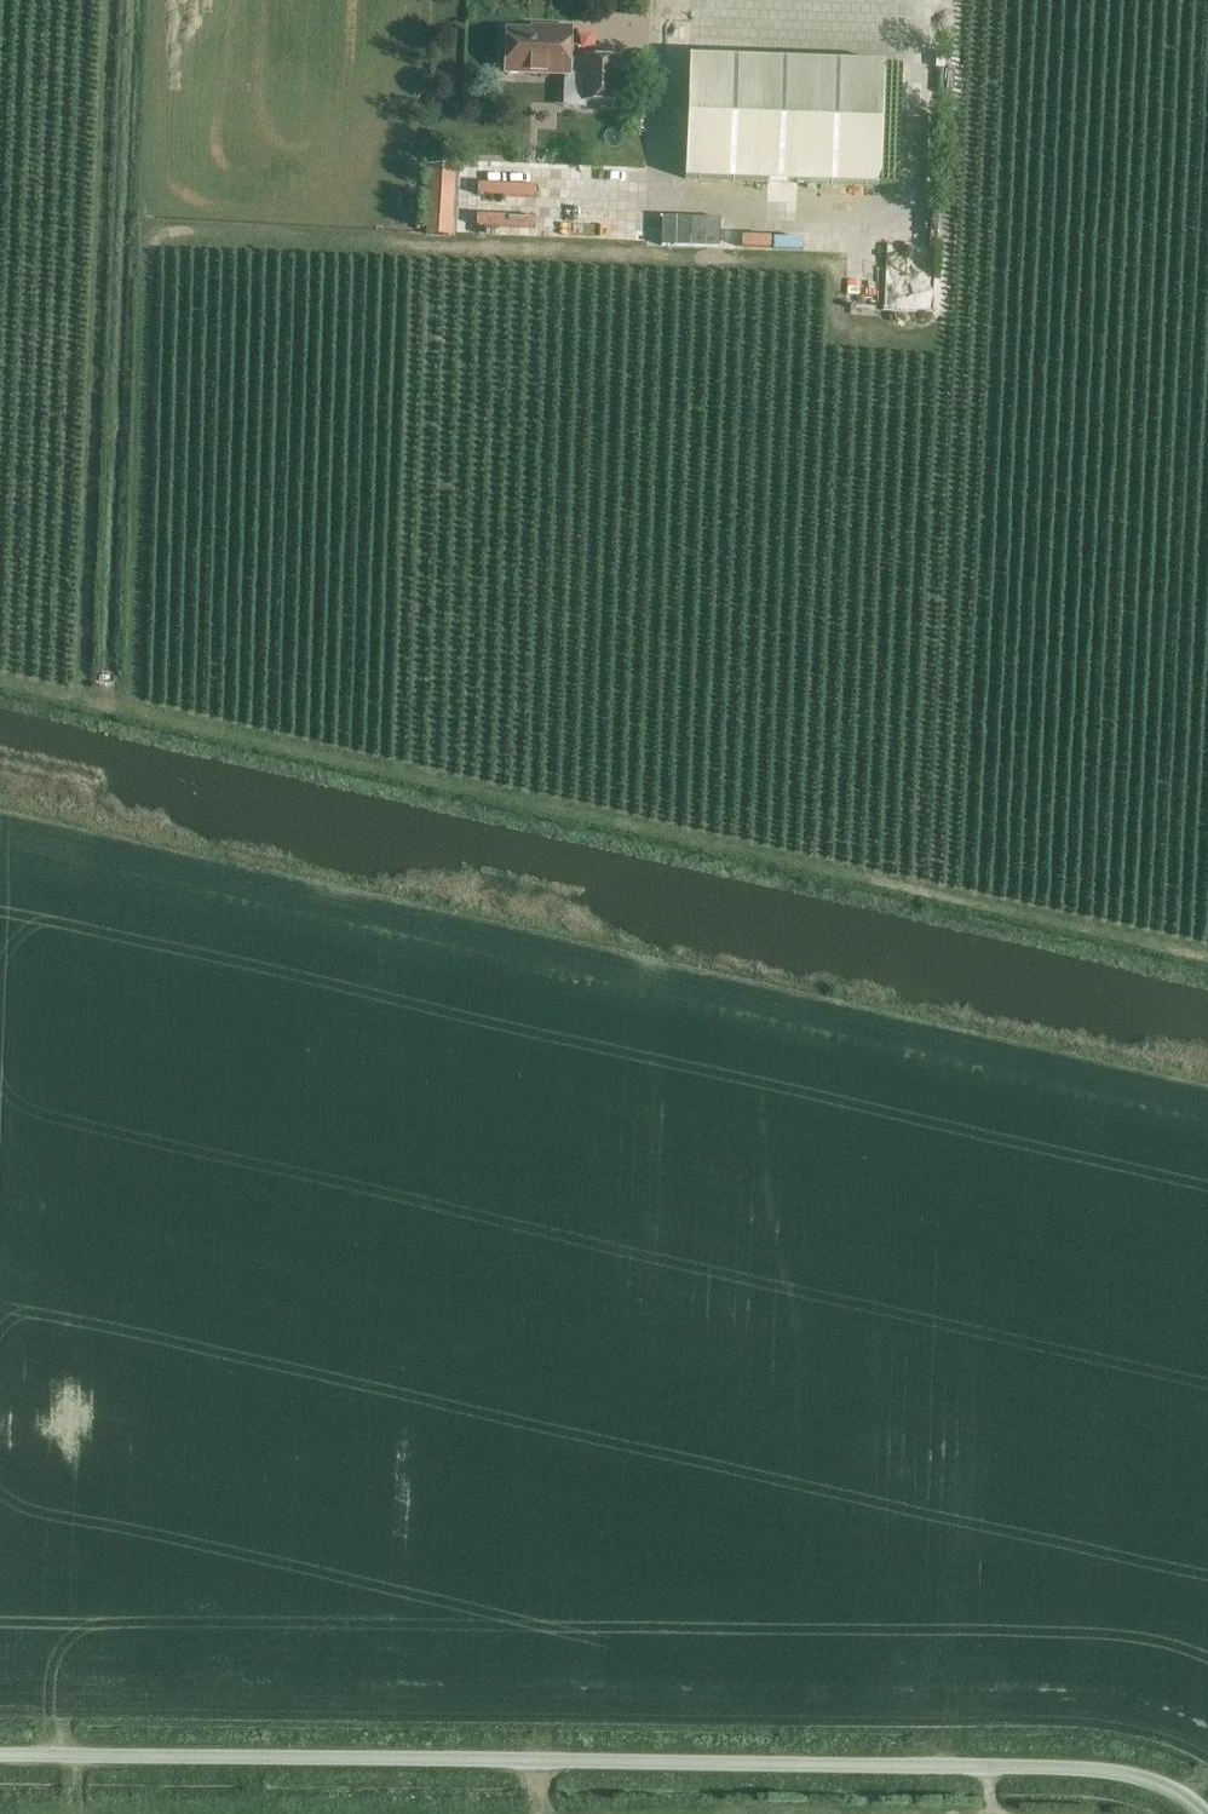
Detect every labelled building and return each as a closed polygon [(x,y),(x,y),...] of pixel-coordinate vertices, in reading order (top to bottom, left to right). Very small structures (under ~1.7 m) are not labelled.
[(585,61),(569,61),(570,29),(546,28),(545,34),(507,32),(505,73),(569,76),(569,74),(585,75),(584,102),(616,103),(618,61),(585,60),(585,61)] [(884,65),(689,58),(685,180),(879,187),(884,65)] [(430,164),(426,234),(453,236),(456,165),(430,164)] [(518,194),(480,193),(479,210),(518,211),(518,194)] [(605,225),(632,226),(632,216),(606,215),(605,225)] [(877,288),(876,302),(907,303),(908,289),(877,288)]
